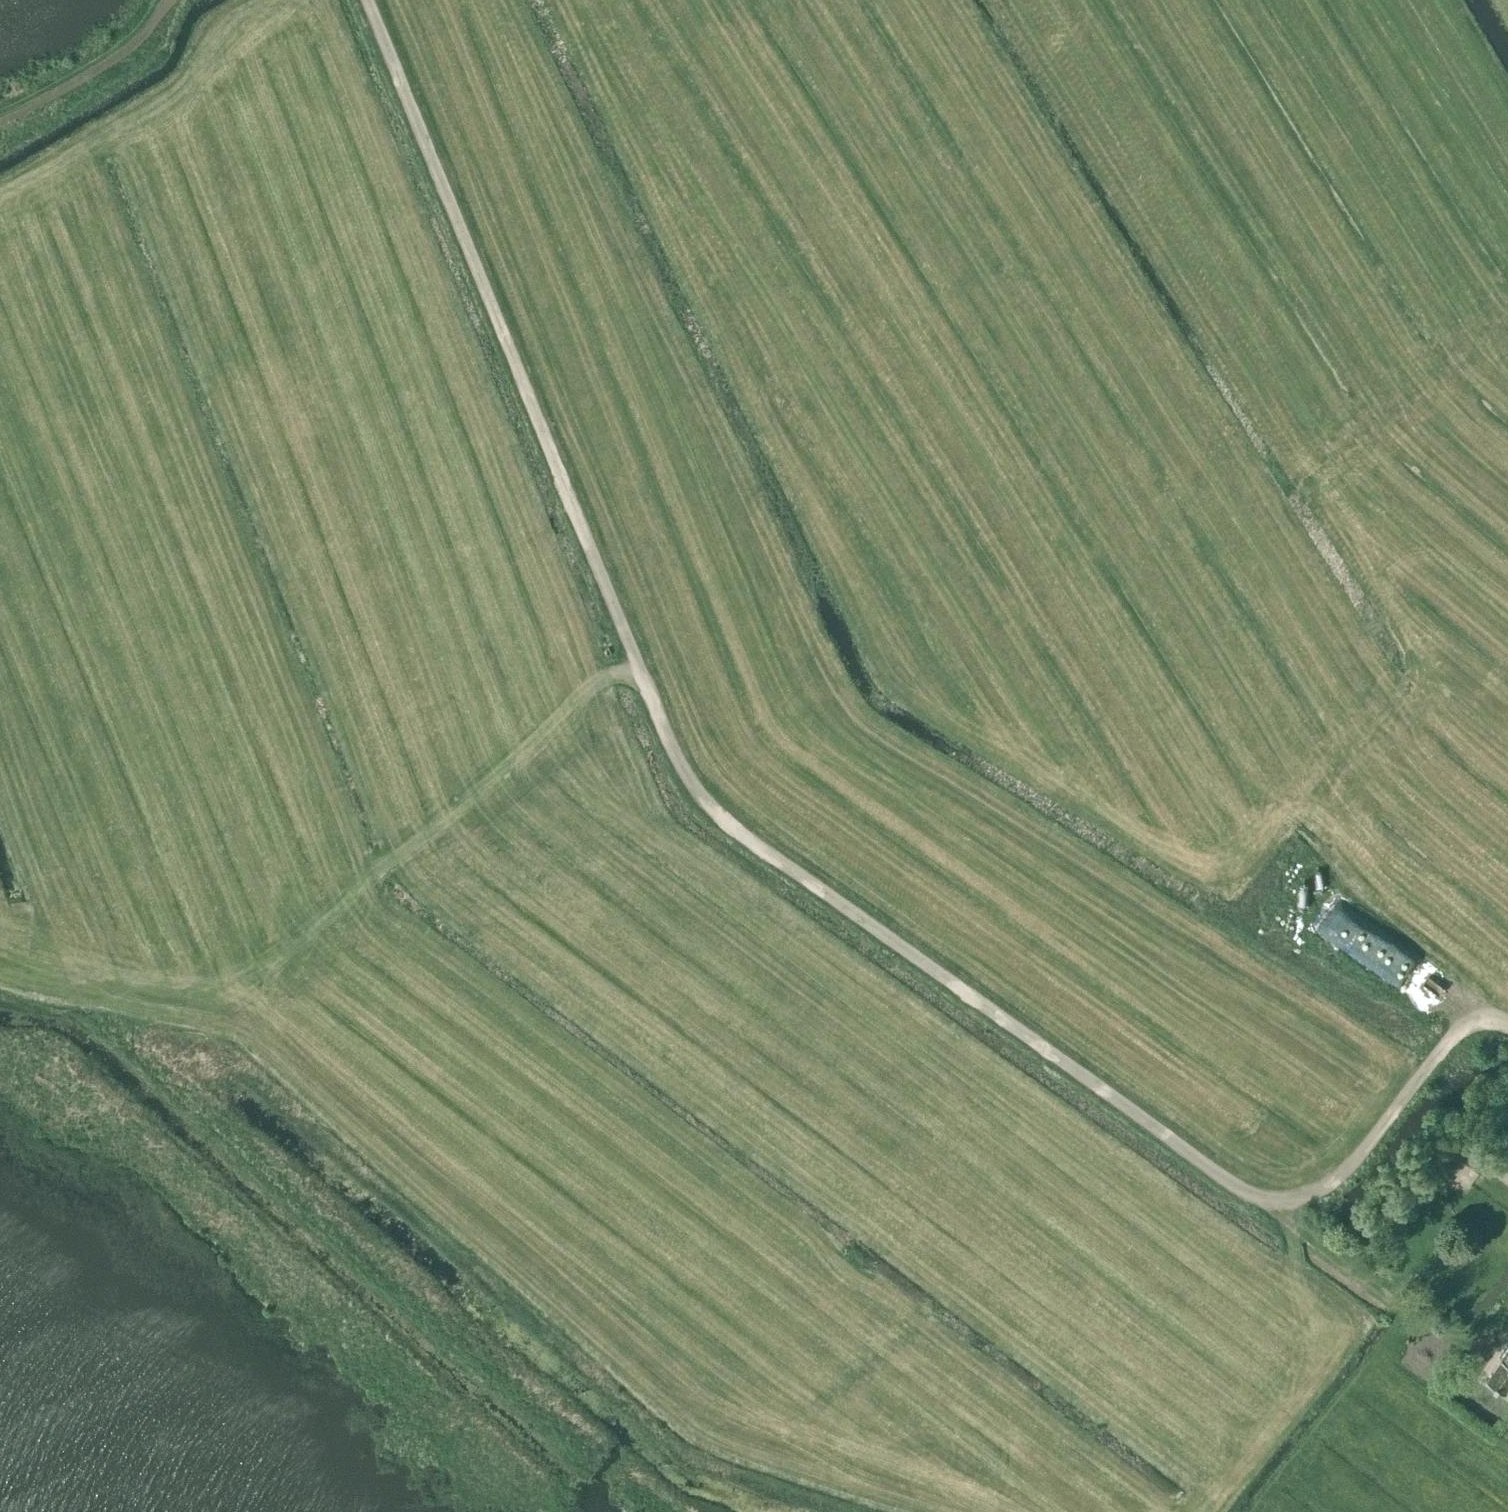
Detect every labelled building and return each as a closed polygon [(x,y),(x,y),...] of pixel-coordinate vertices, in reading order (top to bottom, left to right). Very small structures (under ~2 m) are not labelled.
[(1457,1129),(1433,1163),(1466,1187),(1490,1154),(1457,1129)] [(1486,1378),(1505,1391),(1507,1387),(1507,1347),(1486,1378)]
